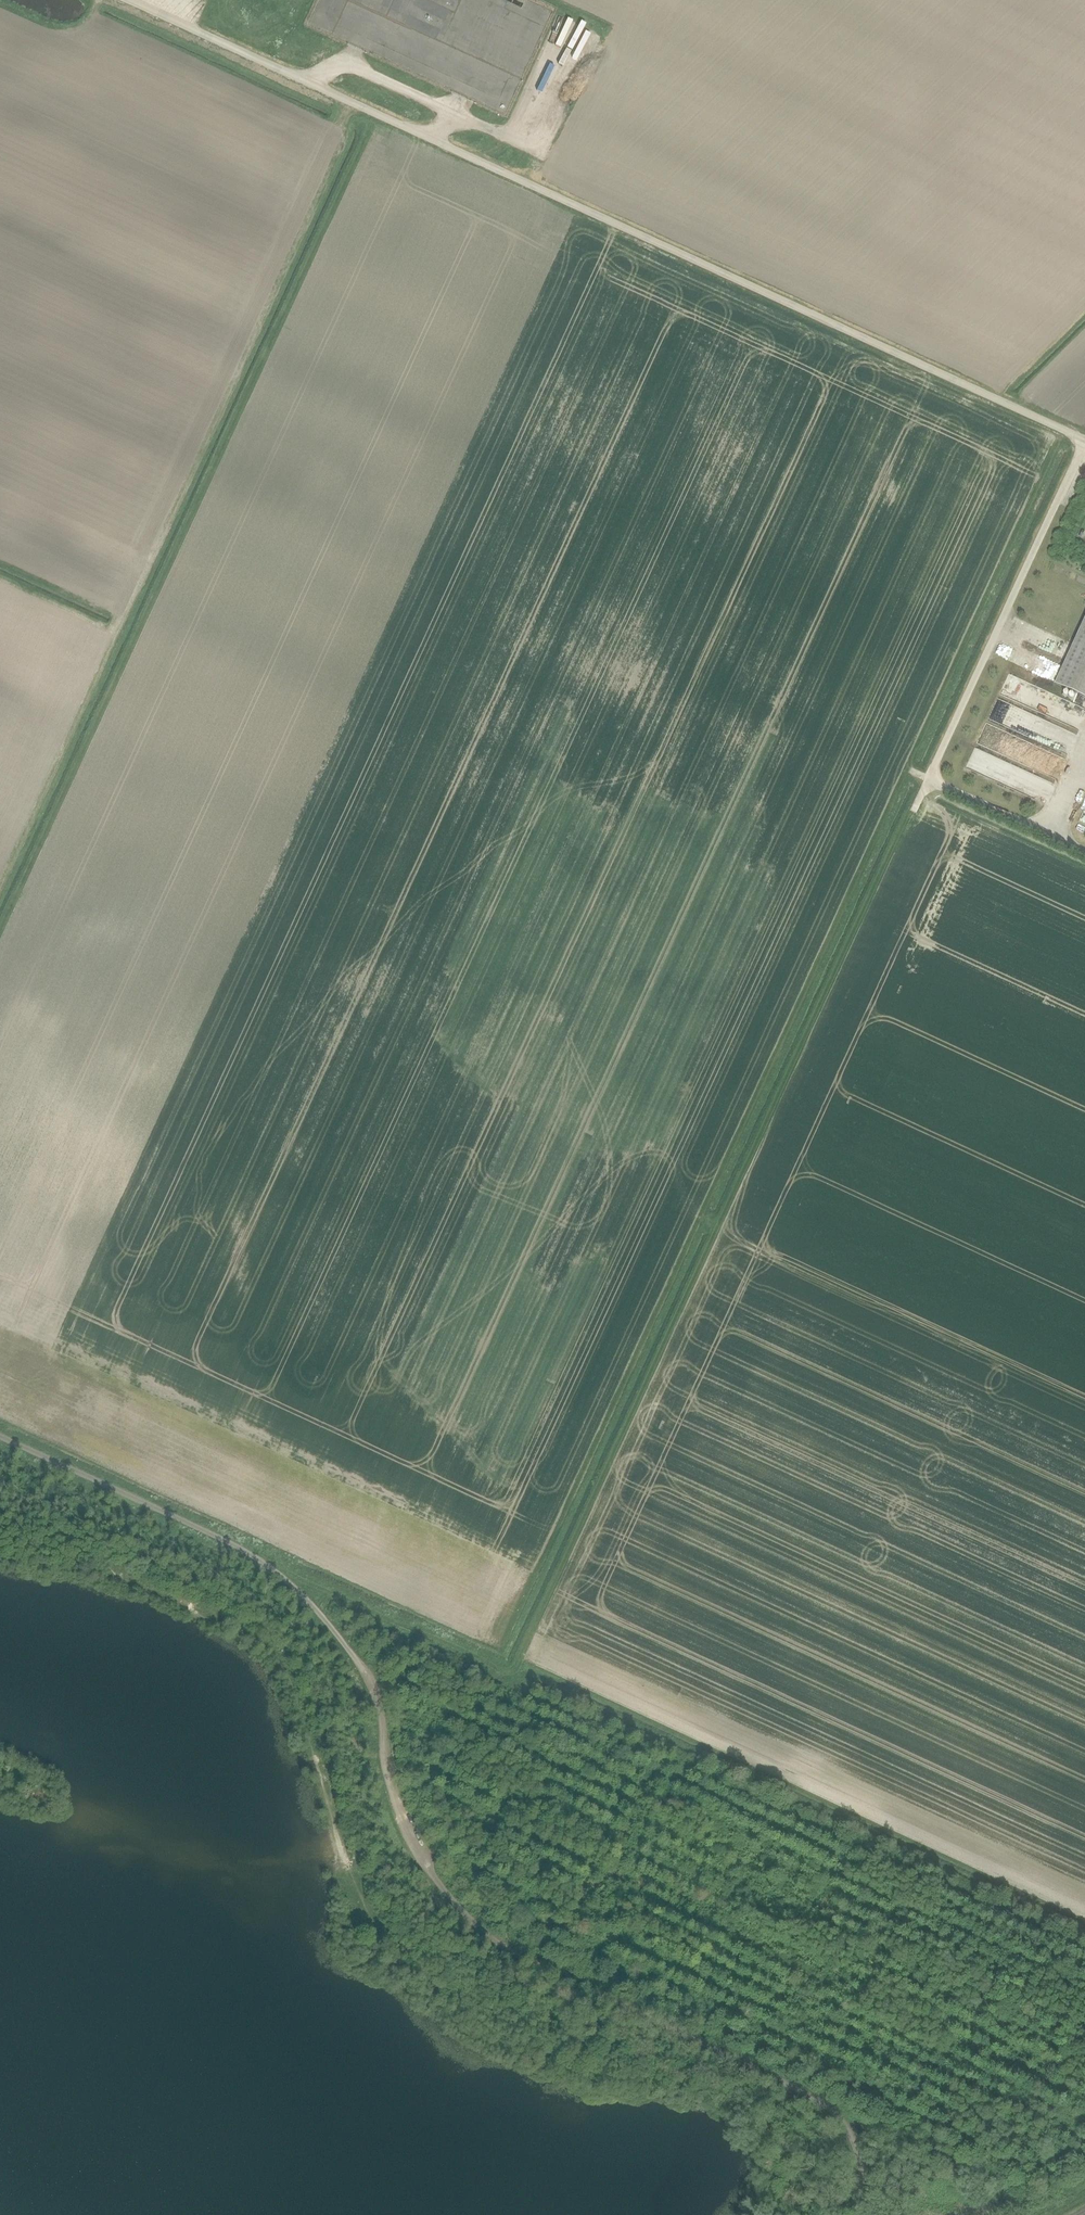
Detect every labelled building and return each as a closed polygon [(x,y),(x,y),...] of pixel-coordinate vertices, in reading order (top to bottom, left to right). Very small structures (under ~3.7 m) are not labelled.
[(1056,684),(1084,697),(1084,620),(1056,684)]
